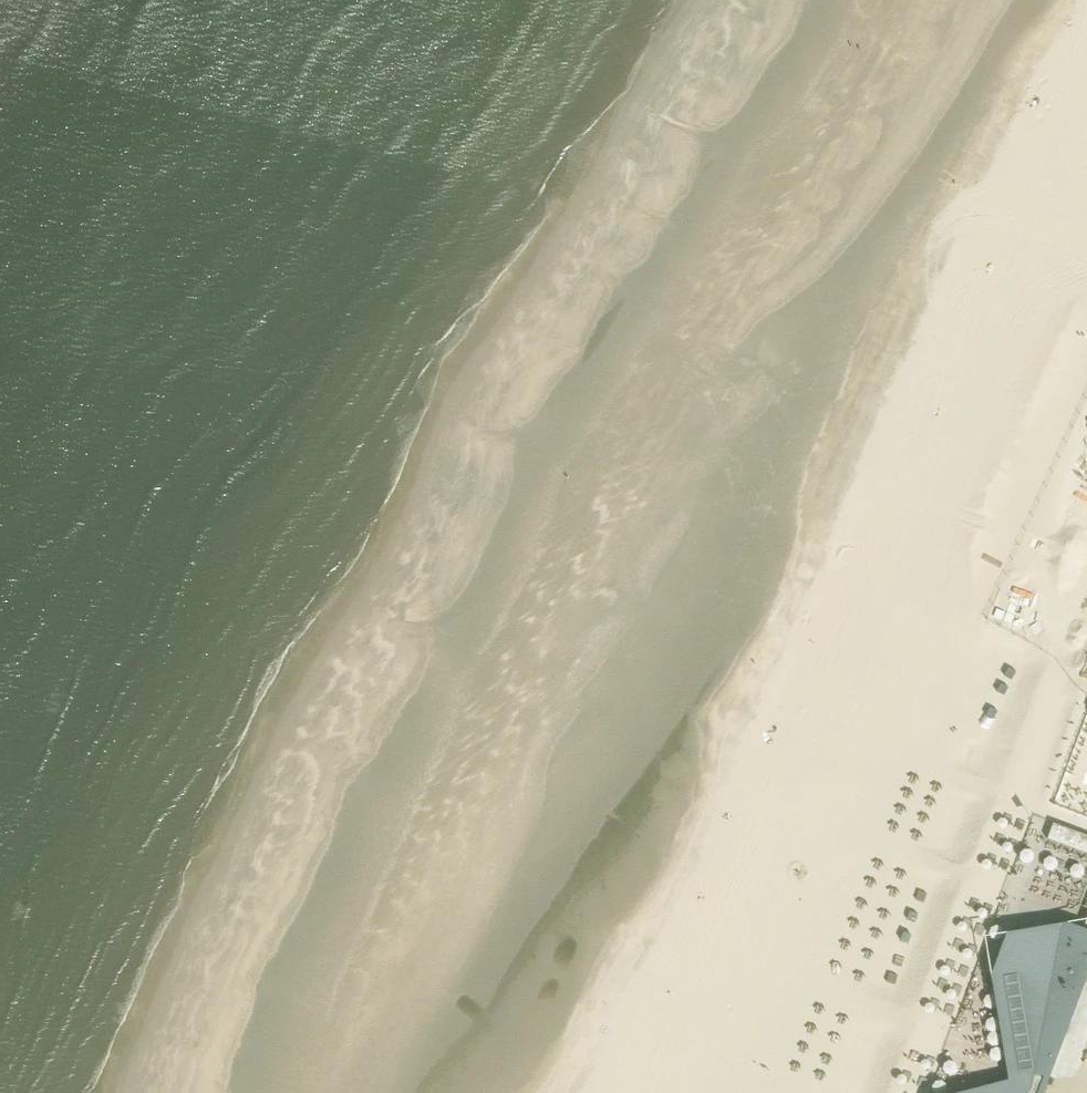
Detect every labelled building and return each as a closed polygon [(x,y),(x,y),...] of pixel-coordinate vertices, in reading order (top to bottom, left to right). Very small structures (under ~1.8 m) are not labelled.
[(1065,809),(1086,817),(1086,767),(1065,809)] [(1086,853),(1086,835),(1055,823),(1049,838),(1047,837),(1047,838),(1086,853)] [(1039,1078),(1044,1078),(1086,963),(1086,937),(1060,927),(1012,935),(997,976),(1013,1073),(1014,1073),(1009,1088),(1007,1087),(984,1092),(1034,1092),(1039,1078)]
